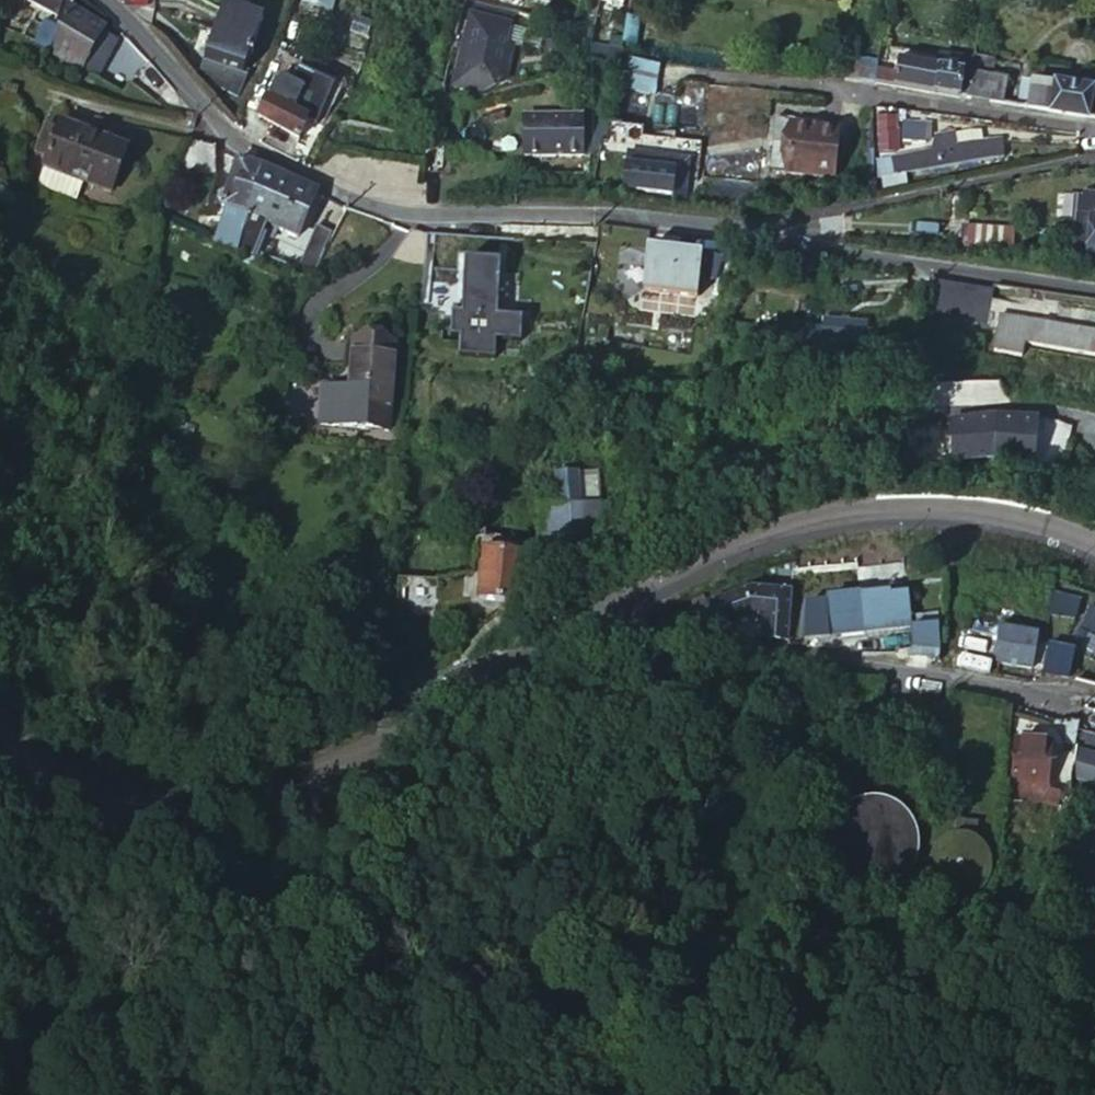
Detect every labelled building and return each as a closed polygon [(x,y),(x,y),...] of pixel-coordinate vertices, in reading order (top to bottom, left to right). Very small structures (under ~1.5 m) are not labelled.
[(57,0),(29,0),(51,11),(57,0)] [(330,10),(333,0),(302,0),(301,1),(330,10)] [(622,41),(644,44),(651,0),(629,0),(622,41)] [(222,3),(220,8),(203,56),(242,70),(262,16),(222,3)] [(102,30),(104,27),(67,4),(58,39),(61,41),(56,51),(80,65),(102,30)] [(490,21),(470,16),(452,82),(471,87),(475,76),(480,78),(482,70),(504,76),(508,63),(501,61),(503,49),(484,43),(490,21)] [(56,30),(53,25),(43,19),(33,40),(50,50),(56,30)] [(117,39),(102,30),(80,65),(95,74),(117,39)] [(591,43),(588,59),(617,62),(619,55),(621,47),(591,43)] [(877,72),(875,82),(968,97),(974,59),(899,47),(894,75),(877,72)] [(847,55),(844,78),(871,81),(876,60),(847,55)] [(993,60),(974,57),(974,59),(968,97),(1001,103),(1005,79),(991,76),(993,60)] [(615,70),(612,87),(647,94),(653,65),(622,59),(620,71),(615,70)] [(321,81),(281,65),(274,82),(313,98),(321,81)] [(1021,78),(1016,105),(1087,116),(1091,89),(1021,78)] [(307,117),(266,98),(258,116),(298,136),(307,117)] [(581,117),(523,118),(523,154),(581,153),(581,117)] [(111,190),(127,146),(60,119),(43,164),(111,190)] [(889,140),(891,121),(877,120),(875,139),(889,140)] [(643,126),(608,122),(605,142),(640,144),(643,126)] [(927,127),(904,125),(902,142),(926,144),(927,127)] [(936,136),(938,146),(974,141),(973,130),(936,136)] [(855,139),(819,134),(814,164),(808,163),(807,169),(851,175),(855,139)] [(938,146),(891,155),(894,175),(1008,155),(1005,138),(993,140),(991,138),(974,141),(938,146)] [(215,146),(194,140),(189,139),(173,160),(216,181),(215,146)] [(687,160),(626,153),(623,189),(683,195),(687,160)] [(894,175),(891,155),(874,158),(877,177),(894,175)] [(237,249),(238,248),(265,166),(238,157),(222,205),(229,207),(219,237),(214,236),(213,241),(237,249)] [(298,233),(316,190),(265,166),(238,248),(256,255),(265,231),(273,235),(277,225),(298,233)] [(1072,209),(1069,242),(1094,245),(1094,212),(1072,209)] [(1015,229),(966,225),(964,241),(1013,247),(1015,229)] [(502,239),(428,235),(424,265),(424,270),(420,310),(445,312),(462,313),(466,260),(502,263),(504,239),(502,239)] [(315,273),(328,247),(309,239),(298,266),(315,273)] [(702,255),(647,249),(643,289),(698,296),(702,255)] [(502,263),(466,260),(462,313),(445,312),(443,334),(460,336),(458,353),(494,356),(496,339),(517,340),(519,318),(497,316),(502,263)] [(988,323),(992,291),(939,282),(935,315),(988,323)] [(1092,332),(999,318),(994,349),(1022,353),(1024,342),(1089,351),(1092,332)] [(865,349),(867,323),(823,320),(822,327),(805,326),(804,345),(824,347),(823,352),(840,354),(840,348),(865,349)] [(386,428),(394,344),(355,340),(350,390),(322,388),(319,422),(386,428)] [(993,451),(997,414),(965,417),(923,425),(928,456),(952,455),(953,456),(993,451)] [(993,451),(992,457),(1033,461),(1039,417),(997,414),(993,451)] [(558,506),(541,506),(537,532),(564,528),(584,524),(585,540),(603,532),(598,472),(556,475),(558,506)] [(536,541),(534,562),(585,540),(584,524),(564,528),(537,532),(536,541)] [(531,540),(477,536),(476,548),(489,550),(523,554),(531,554),(531,540)] [(523,554),(489,550),(485,595),(519,599),(521,578),(523,554)] [(523,554),(521,578),(528,578),(531,554),(523,554)] [(436,614),(437,580),(399,578),(397,613),(436,614)] [(760,634),(786,635),(789,588),(747,586),(701,604),(699,630),(725,632),(725,621),(748,615),(761,616),(760,634)] [(912,625),(908,594),(890,596),(890,592),(827,598),(829,617),(811,619),(813,637),(863,632),(863,630),(912,625)] [(1076,600),(1053,595),(1050,613),(1075,620),(1079,607),(1076,600)] [(1092,607),(1081,626),(1090,632),(1081,649),(1093,657),(1094,653),(1094,608),(1092,607)] [(966,630),(960,666),(977,670),(990,673),(990,670),(993,659),(1032,667),(1038,634),(999,626),(997,636),(966,630)] [(939,644),(937,627),(912,629),(914,647),(939,644)] [(1048,643),(1043,670),(1068,676),(1074,649),(1048,643)] [(1073,720),(1057,721),(1061,743),(1059,751),(1075,756),(1076,748),(1079,730),(1080,723),(1073,720)] [(1079,730),(1076,748),(1094,752),(1094,735),(1079,730)] [(1048,786),(1051,742),(1015,738),(1013,759),(1017,759),(1016,779),(1027,780),(1026,791),(1022,790),(1022,795),(1060,803),(1061,795),(1065,796),(1066,790),(1048,786)] [(1094,782),(1094,752),(1076,748),(1075,756),(1072,776),(1094,782)] [(831,830),(830,836),(829,839),(829,848),(829,855),(832,864),(835,869),(839,874),(846,881),(854,886),(863,889),(872,891),(879,891),(885,890),(891,888),(899,883),(904,880),(913,870),(917,861),(918,855),(920,846),(919,836),(916,827),(911,819),(905,812),(897,806),(888,802),(882,801),(873,800),(864,801),(857,803),(849,808),(842,814),(836,821),(831,830)] [(972,833),(974,834),(976,822),(957,819),(954,833),(958,832),(963,831),(968,832),(972,833)]
